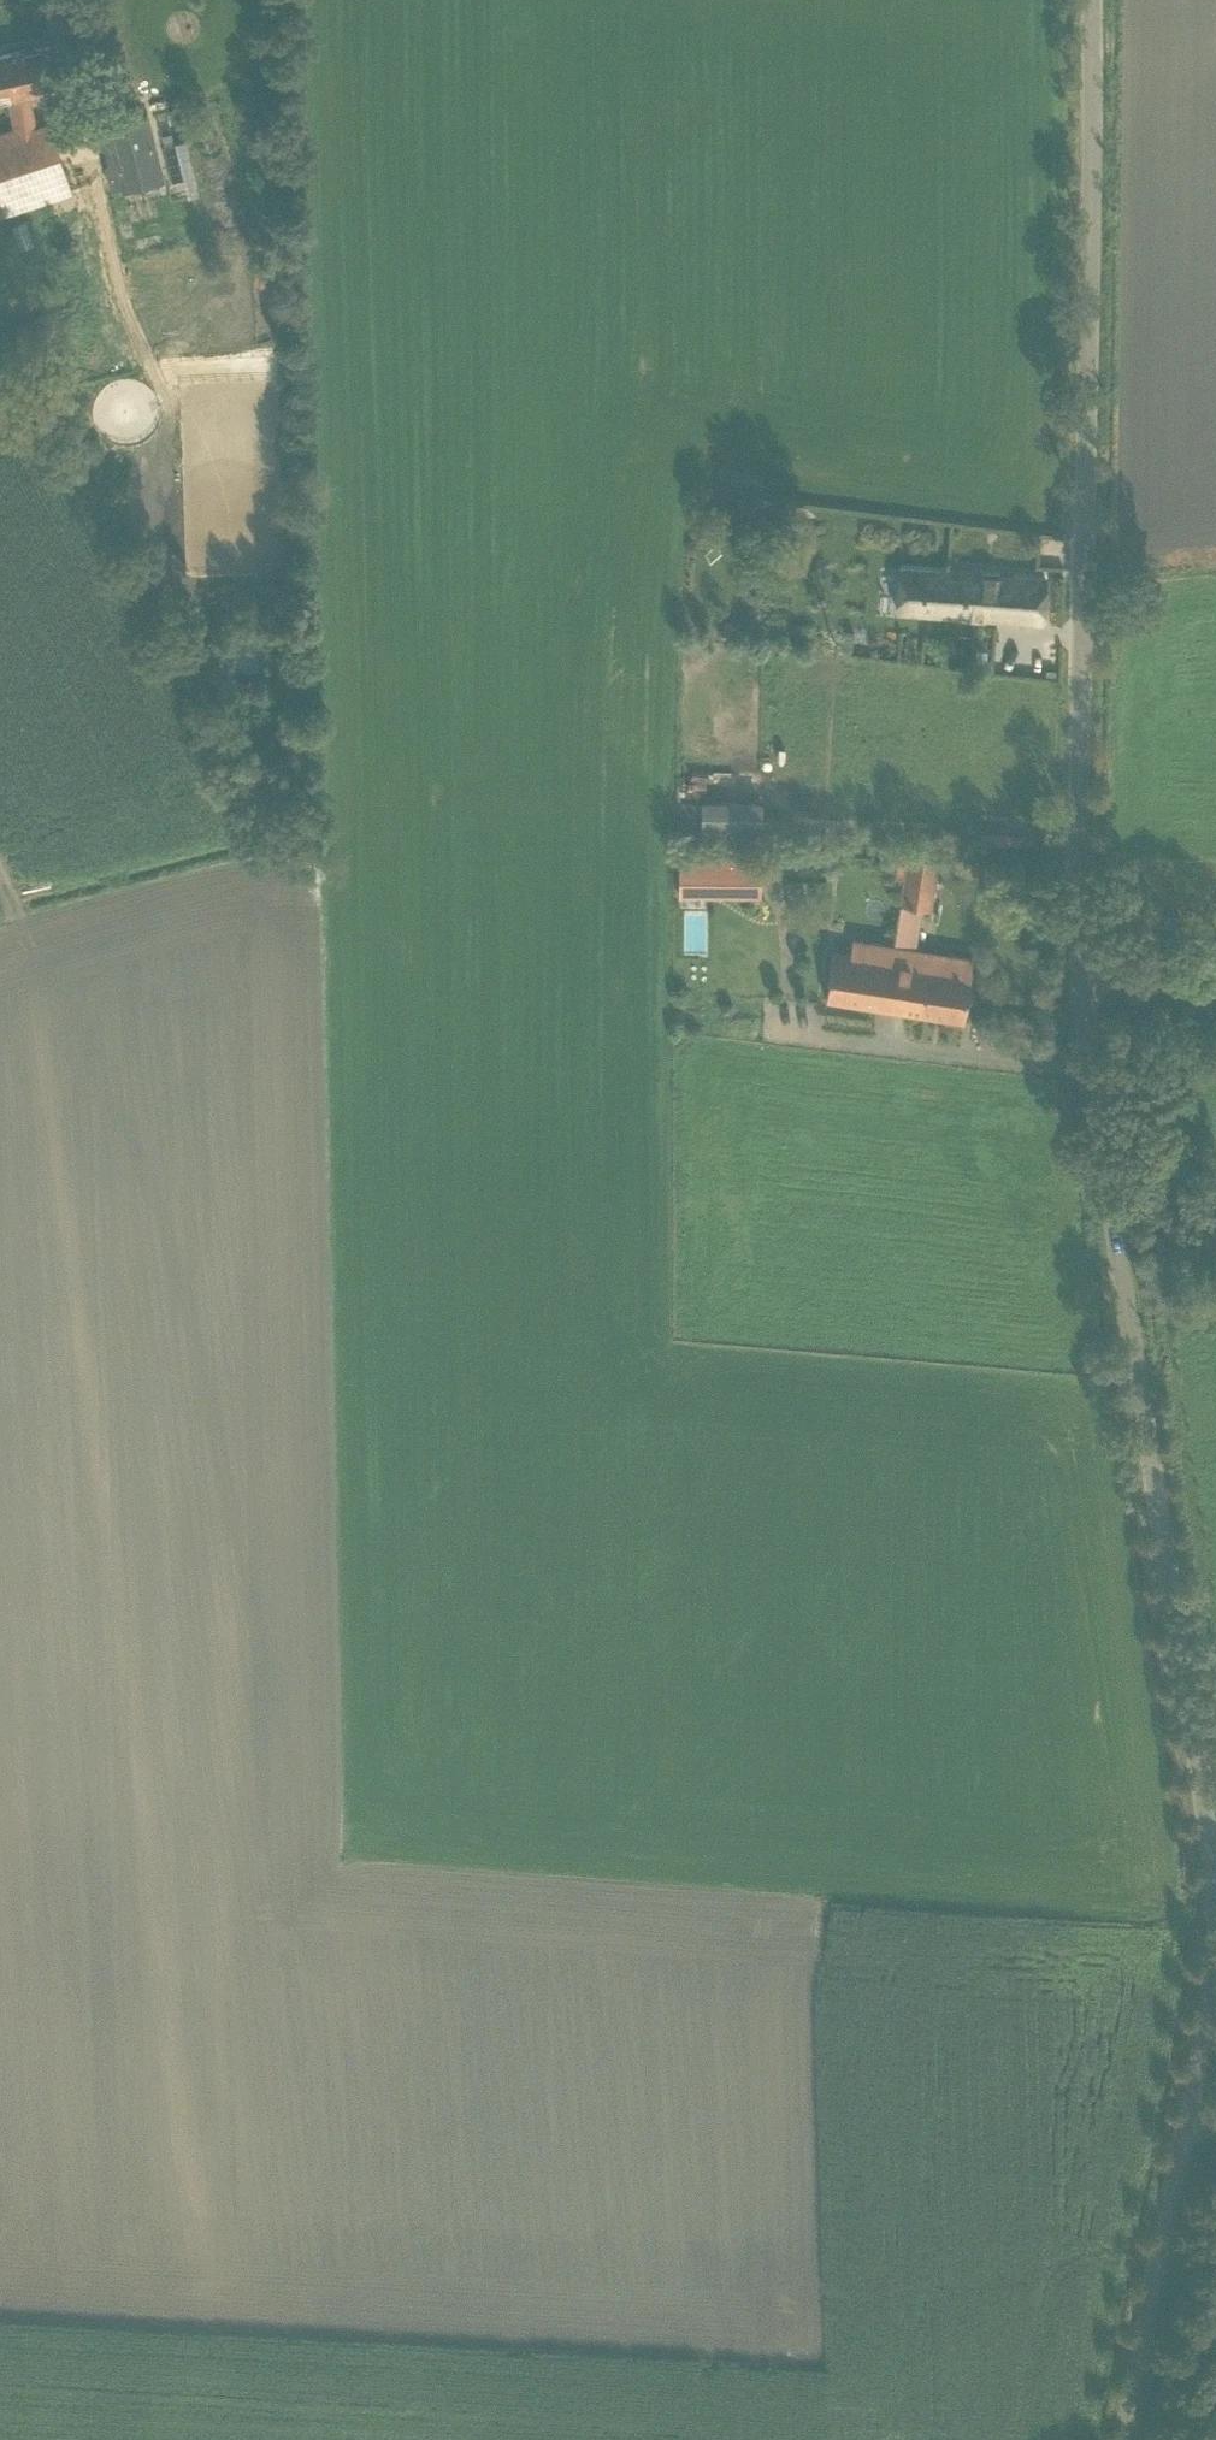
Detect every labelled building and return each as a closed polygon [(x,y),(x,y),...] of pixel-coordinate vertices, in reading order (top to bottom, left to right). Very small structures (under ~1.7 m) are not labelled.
[(0,55),(0,101),(14,98),(18,113),(22,133),(0,141),(0,194),(6,212),(70,191),(50,124),(35,129),(32,116),(27,95),(59,89),(49,44),(0,55)] [(100,127),(107,154),(112,153),(115,164),(106,166),(111,188),(121,186),(123,190),(163,181),(147,116),(100,127)] [(185,141),(175,143),(189,197),(198,194),(185,141)] [(214,375),(214,385),(227,385),(227,375),(214,375)] [(1046,579),(1022,577),(900,569),(897,610),(1018,619),(1042,621),(1046,579)] [(723,621),(721,635),(729,635),(731,622),(723,621)] [(842,631),(840,645),(851,647),(853,633),(842,631)] [(676,824),(678,824),(678,840),(689,840),(690,833),(761,834),(762,800),(702,799),(702,801),(675,801),(675,810),(677,810),(676,824)] [(900,904),(931,908),(938,858),(907,854),(900,904)] [(681,897),(760,899),(759,859),(681,857),(681,897)] [(842,864),(837,860),(831,860),(826,865),(827,871),(831,875),(838,875),(842,870),(842,864)] [(826,999),(891,1009),(898,963),(892,962),(892,945),(851,938),(850,955),(832,952),(826,999)] [(898,963),(891,1009),(963,1021),(963,1020),(962,1020),(972,957),(892,945),(892,962),(898,963)]
